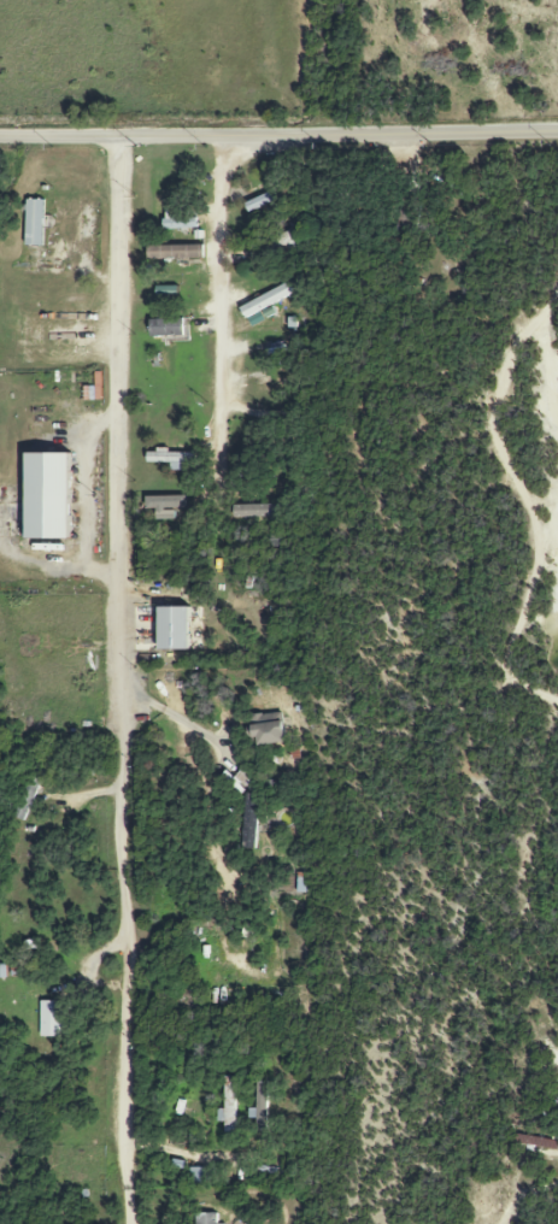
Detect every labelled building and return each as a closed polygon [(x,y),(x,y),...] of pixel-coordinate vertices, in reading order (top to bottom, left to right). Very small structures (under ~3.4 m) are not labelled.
[(244,204),(248,212),(277,200),(273,191),(244,204)] [(43,201),(26,200),(25,246),(43,246),(43,201)] [(165,229),(196,229),(195,212),(164,213),(165,229)] [(270,243),(276,254),(298,241),(292,230),(270,243)] [(148,247),(148,260),(201,259),(201,246),(148,247)] [(251,328),(264,320),(259,311),(294,293),(288,282),(240,308),(251,328)] [(182,319),(150,320),(150,337),(182,337),(182,319)] [(147,452),(147,463),(194,464),(194,452),(147,452)] [(70,454),(27,454),(28,540),(71,540),(70,454)] [(185,496),(146,497),(146,509),(156,509),(156,520),(174,520),(174,509),(185,509),(185,496)] [(233,519),(273,517),(273,505),(233,506),(233,519)] [(189,607),(160,608),(160,650),(189,650),(189,607)] [(284,742),(282,713),(246,717),(249,746),(284,742)] [(9,815),(21,821),(46,772),(34,766),(9,815)] [(242,849),(255,849),(257,795),(244,794),(242,849)] [(40,1037),(61,1037),(61,1002),(39,1002),(40,1037)] [(224,1132),(234,1132),(233,1083),(223,1084),(223,1109),(216,1109),(217,1123),(224,1123),(224,1132)] [(253,1120),(254,1120),(254,1130),(266,1130),(265,1083),(253,1083),(253,1120)] [(209,1168),(189,1169),(190,1187),(210,1186),(209,1168)] [(216,1214),(196,1214),(196,1223),(216,1223),(216,1214)]
